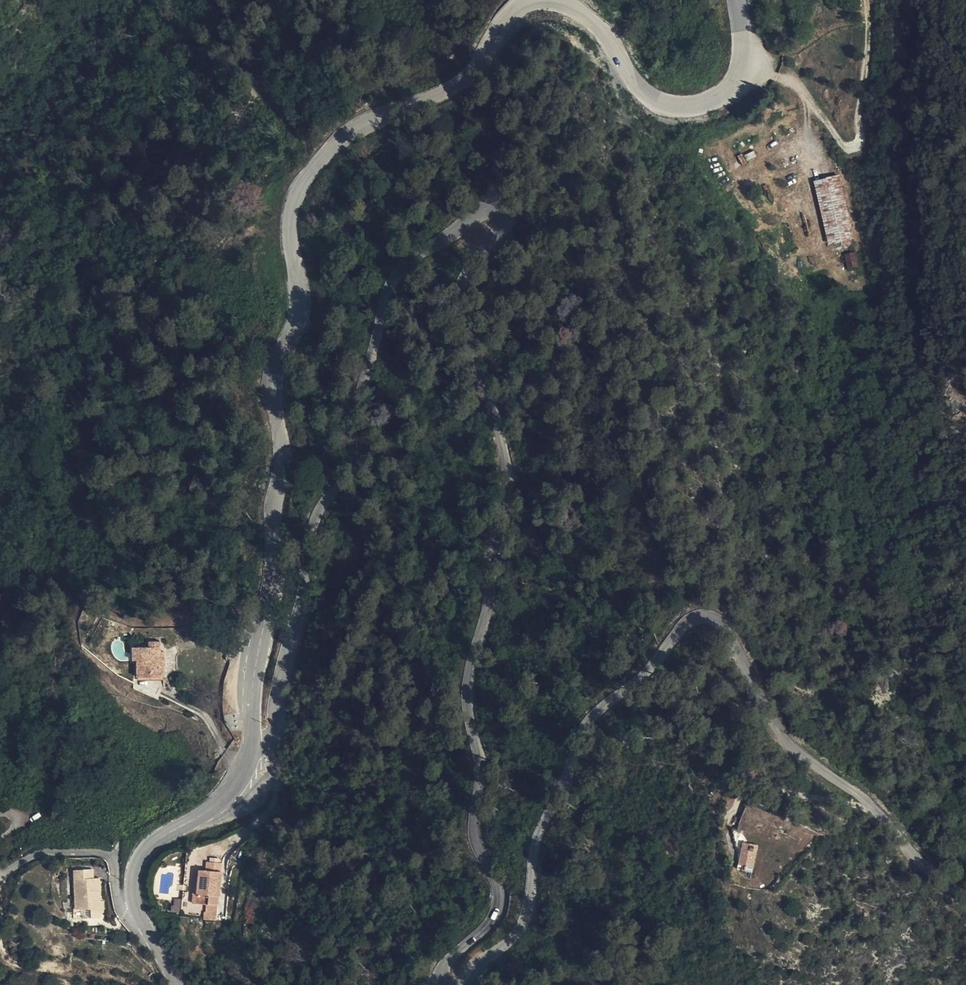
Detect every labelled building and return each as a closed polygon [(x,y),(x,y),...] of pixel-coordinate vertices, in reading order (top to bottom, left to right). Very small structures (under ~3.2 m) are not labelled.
[(740,162),(756,158),(754,151),(738,155),(740,162)] [(838,177),(813,182),(825,243),(850,238),(838,177)] [(851,253),(840,254),(842,267),(853,266),(851,253)] [(127,676),(150,676),(149,651),(148,640),(139,641),(138,646),(122,647),(122,660),(127,660),(127,676)] [(761,832),(765,810),(743,806),(739,828),(761,832)] [(736,865),(742,866),(746,846),(739,845),(736,865)] [(746,846),(742,866),(741,871),(751,874),(756,848),(746,846)] [(196,872),(193,905),(205,905),(205,920),(218,920),(223,874),(224,866),(207,864),(206,873),(196,872)] [(92,869),(77,870),(77,877),(74,877),(75,910),(90,909),(91,919),(100,918),(100,912),(99,901),(98,878),(92,878),(92,869)] [(73,919),(91,919),(90,909),(75,910),(74,877),(77,877),(77,870),(71,870),(73,919)] [(179,913),(181,899),(173,898),(171,912),(179,913)]
